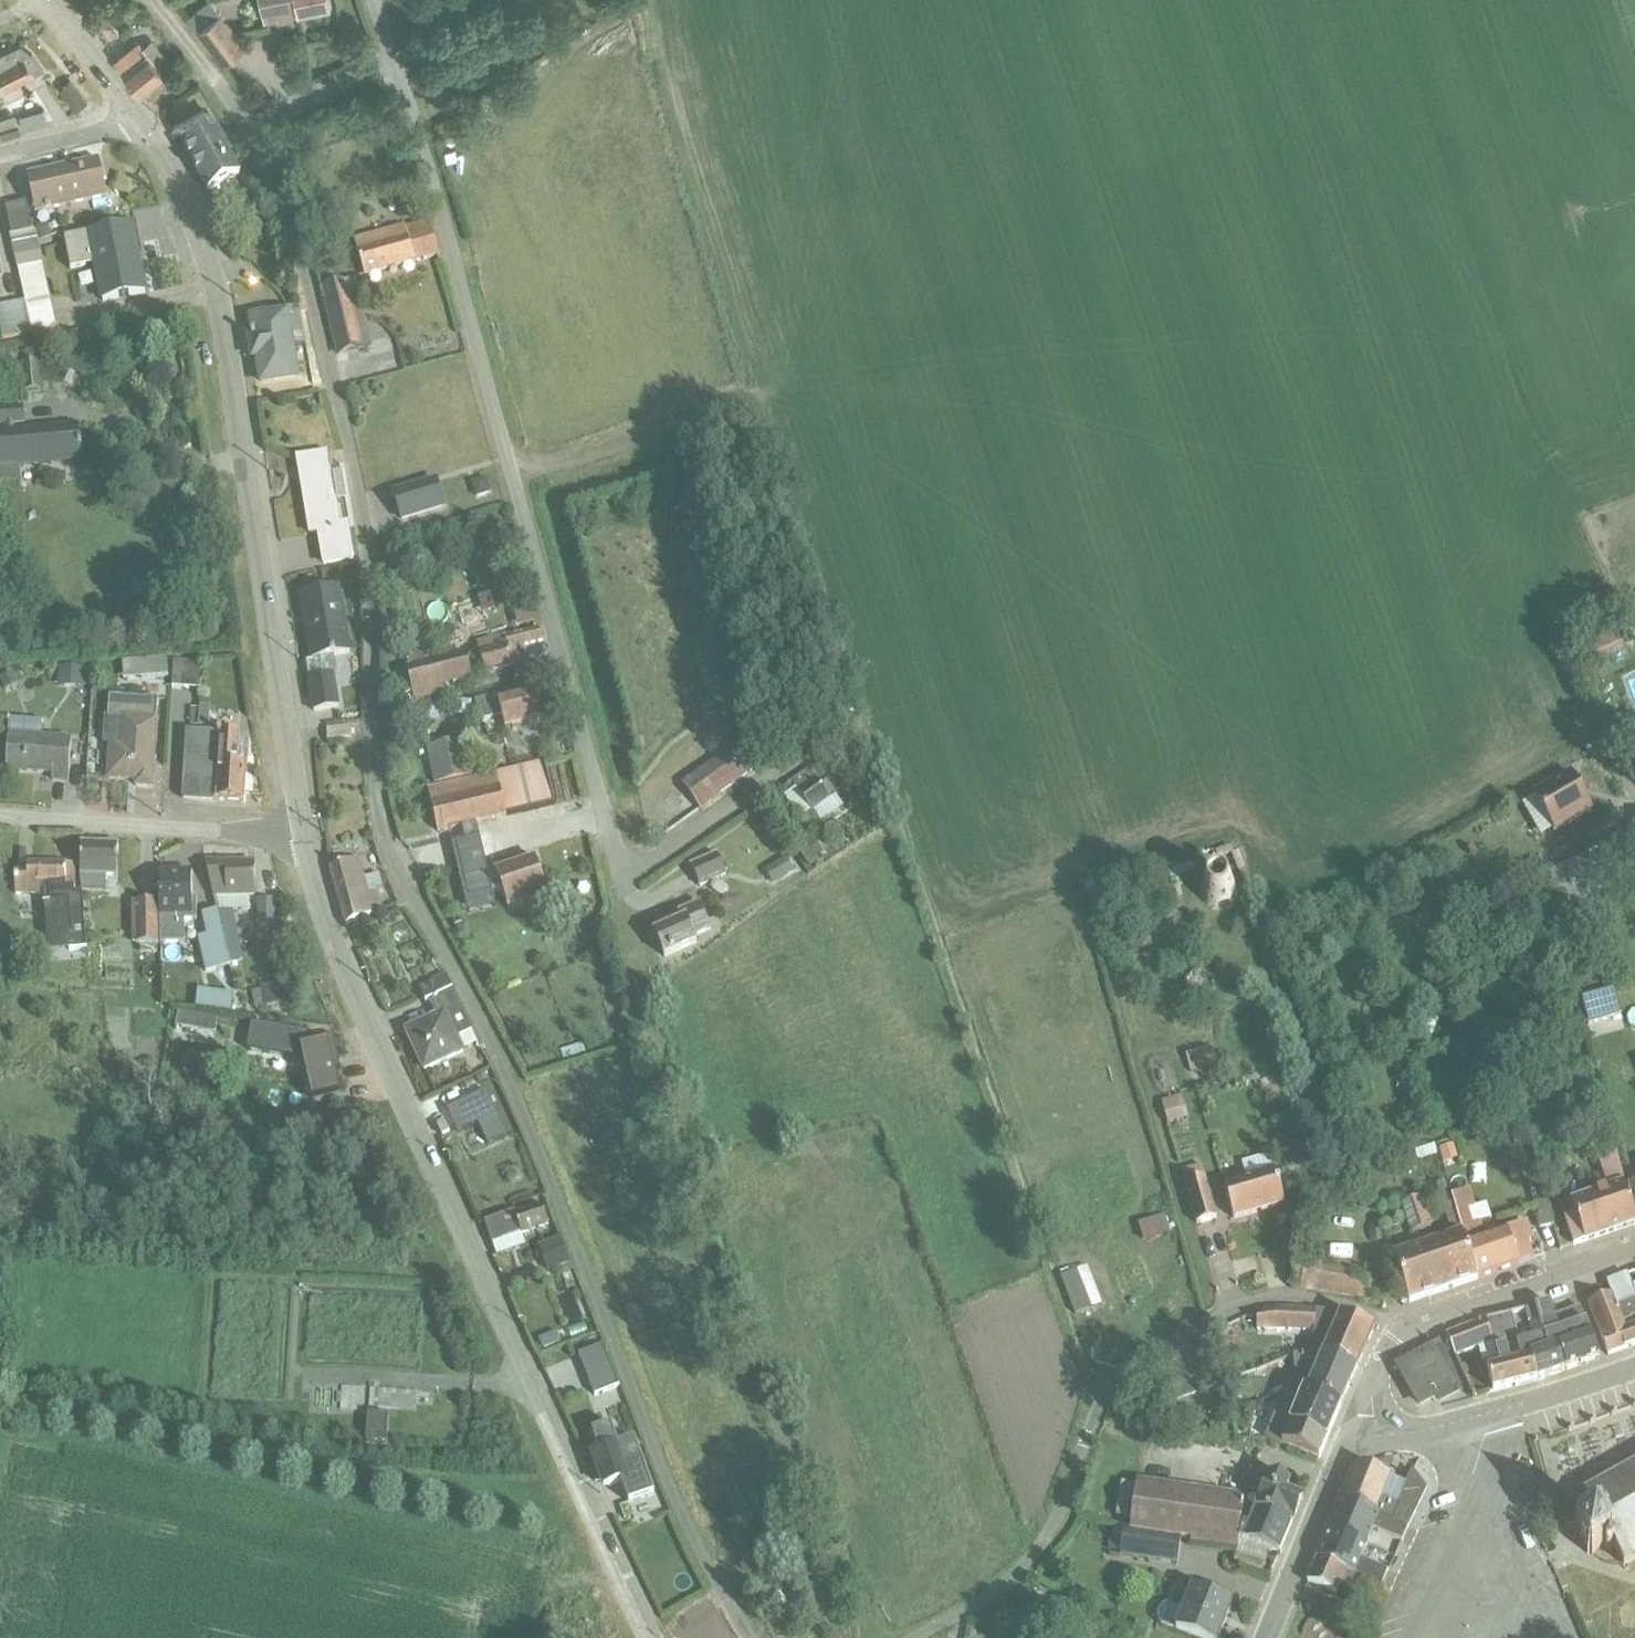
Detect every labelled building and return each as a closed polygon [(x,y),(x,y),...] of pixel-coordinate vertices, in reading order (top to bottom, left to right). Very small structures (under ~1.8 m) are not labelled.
[(262,1),(266,21),(300,14),(300,13),(331,7),(330,0),(259,0),(262,1)] [(185,20),(220,64),(242,46),(207,2),(185,20)] [(140,43),(116,62),(143,95),(167,76),(165,72),(173,65),(153,39),(143,47),(140,43)] [(0,57),(0,86),(4,93),(45,71),(33,54),(23,46),(0,57)] [(70,83),(61,90),(77,111),(87,103),(70,83)] [(208,109),(174,127),(184,144),(209,191),(242,173),(208,109)] [(45,110),(20,117),(24,129),(49,122),(45,110)] [(0,120),(0,127),(4,139),(22,134),(16,115),(0,120)] [(100,160),(28,175),(36,213),(108,197),(100,160)] [(27,203),(6,207),(12,236),(33,231),(27,203)] [(355,242),(365,277),(439,256),(430,223),(407,230),(406,228),(355,242)] [(136,224),(63,238),(70,269),(94,264),(101,303),(146,294),(139,259),(143,258),(136,224)] [(12,236),(10,236),(26,302),(32,330),(56,324),(42,263),(44,263),(36,230),(33,231),(12,236)] [(323,287),(339,354),(362,349),(373,346),(358,279),(323,287)] [(0,307),(0,321),(3,339),(33,334),(32,330),(26,302),(0,307)] [(252,339),(251,339),(254,358),(258,357),(262,383),(300,377),(295,347),(307,345),(301,311),(272,316),(257,319),(252,319),(255,336),(251,336),(252,339)] [(39,361),(22,363),(24,393),(42,391),(39,361)] [(0,407),(0,425),(4,424),(5,428),(15,427),(15,423),(25,422),(23,405),(0,407)] [(0,434),(0,479),(21,477),(20,466),(83,460),(80,426),(0,434)] [(329,452),(298,457),(302,477),(332,472),(329,452)] [(332,472),(302,477),(302,480),(303,479),(312,531),(311,531),(311,533),(320,532),(325,562),(324,562),(324,564),(356,559),(349,522),(341,523),(338,501),(346,500),(342,472),(333,474),(332,472)] [(394,494),(402,520),(444,507),(437,482),(394,494)] [(341,586),(302,592),(313,660),(334,656),(353,653),(341,586)] [(477,644),(485,675),(513,668),(515,679),(530,675),(524,655),(520,656),(518,650),(520,647),(543,641),(539,629),(505,637),(507,645),(493,648),(491,640),(477,644)] [(474,677),(468,655),(422,666),(420,657),(406,661),(410,682),(402,684),(404,695),(474,677)] [(167,656),(122,659),(122,661),(124,678),(168,674),(167,656)] [(313,660),(307,661),(310,678),(335,674),(337,674),(334,656),(313,660)] [(174,658),(172,685),(201,687),(202,661),(174,658)] [(58,665),(58,683),(92,685),(93,667),(58,665)] [(13,671),(1,677),(6,688),(19,681),(13,671)] [(310,678),(308,678),(313,711),(340,707),(335,674),(310,678)] [(481,721),(493,718),(502,716),(505,729),(540,720),(534,692),(499,701),(498,697),(476,702),(481,721)] [(105,717),(104,741),(110,741),(110,756),(108,778),(136,780),(136,785),(152,786),(158,698),(110,695),(108,717),(105,717)] [(190,706),(189,722),(208,723),(209,704),(198,704),(198,707),(190,706)] [(42,720),(7,717),(7,722),(10,722),(7,769),(54,772),(53,779),(69,780),(72,736),(42,733),(42,720)] [(351,727),(327,728),(327,740),(352,739),(351,727)] [(186,729),(182,797),(185,798),(185,795),(215,796),(218,732),(186,729)] [(215,796),(215,799),(244,801),(249,734),(218,732),(215,796)] [(701,811),(773,759),(756,733),(683,785),(701,811)] [(434,784),(473,776),(465,741),(426,749),(434,784)] [(548,766),(550,776),(575,770),(572,760),(548,766)] [(832,761),(824,767),(836,786),(845,780),(832,761)] [(791,782),(802,797),(799,799),(807,811),(810,809),(812,812),(835,796),(825,782),(818,787),(807,771),(791,782)] [(498,774),(428,790),(438,833),(507,816),(498,774)] [(1534,798),(1522,805),(1541,837),(1553,830),(1554,832),(1592,810),(1572,774),(1533,796),(1534,798)] [(811,840),(799,849),(810,865),(823,856),(811,840)] [(118,844),(82,842),(84,886),(84,891),(106,892),(106,876),(117,876),(118,844)] [(1222,874),(1221,874),(1213,853),(1197,859),(1205,880),(1202,884),(1200,890),(1200,892),(1200,893),(1200,895),(1200,897),(1201,898),(1201,900),(1203,903),(1205,905),(1206,907),(1207,908),(1208,909),(1211,910),(1213,911),(1216,912),(1218,912),(1221,912),(1224,911),(1226,911),(1229,909),(1231,907),(1234,905),(1235,904),(1236,901),(1237,899),(1238,896),(1238,893),(1238,891),(1237,888),(1237,886),(1236,885),(1235,882),(1233,880),(1232,879),(1230,877),(1228,876),(1225,875),(1222,874)] [(691,867),(700,887),(727,876),(717,855),(691,867)] [(766,871),(775,885),(796,871),(787,857),(766,871)] [(496,872),(508,909),(548,895),(535,859),(496,872)] [(360,860),(331,868),(347,925),(385,914),(377,891),(370,894),(365,877),(360,860)] [(28,870),(15,870),(15,893),(44,893),(50,951),(86,948),(84,891),(84,886),(75,887),(75,863),(28,863),(28,870)] [(255,863),(207,863),(218,909),(230,961),(242,959),(236,928),(238,928),(234,910),(250,910),(250,894),(255,894),(255,863)] [(192,872),(160,873),(160,901),(160,940),(185,940),(185,918),(198,918),(197,897),(193,897),(192,872)] [(379,873),(365,877),(370,894),(377,891),(383,889),(379,873)] [(274,900),(259,900),(259,922),(274,923),(274,900)] [(160,901),(132,901),(133,943),(140,943),(140,952),(158,951),(158,943),(160,943),(160,940),(160,901)] [(654,934),(665,958),(697,944),(695,938),(711,930),(700,904),(679,913),(683,922),(654,934)] [(207,934),(197,937),(206,971),(231,965),(230,961),(218,909),(202,914),(207,934)] [(147,965),(146,985),(158,986),(159,966),(147,965)] [(426,986),(419,989),(426,1003),(430,1001),(437,1018),(461,1007),(446,975),(434,980),(435,983),(426,988),(426,986)] [(285,981),(262,984),(265,1004),(288,1001),(285,981)] [(1622,986),(1587,996),(1595,1021),(1629,1011),(1622,986)] [(198,987),(195,1005),(231,1011),(233,992),(198,987)] [(437,1018),(406,1031),(412,1044),(411,1045),(416,1054),(417,1054),(424,1070),(465,1051),(464,1050),(459,1038),(472,1032),(473,1032),(461,1007),(437,1018)] [(252,1024),(248,1050),(304,1061),(312,1100),(340,1093),(335,1070),(341,1068),(334,1036),(307,1042),(309,1033),(252,1024)] [(472,1032),(459,1038),(464,1050),(478,1043),(472,1032)] [(565,1045),(568,1056),(591,1048),(588,1038),(565,1045)] [(1191,1049),(1196,1070),(1224,1063),(1218,1042),(1191,1049)] [(487,1092),(447,1110),(458,1134),(478,1125),(488,1146),(508,1137),(487,1092)] [(1162,1102),(1168,1125),(1188,1119),(1182,1097),(1162,1102)] [(1261,1154),(1243,1159),(1246,1170),(1264,1164),(1261,1154)] [(1574,1246),(1634,1224),(1634,1218),(1624,1185),(1624,1183),(1614,1155),(1601,1160),(1608,1181),(1611,1180),(1614,1188),(1571,1202),(1575,1215),(1565,1219),(1574,1246)] [(1182,1172),(1185,1183),(1197,1225),(1217,1219),(1202,1166),(1182,1172)] [(1285,1204),(1275,1170),(1224,1185),(1234,1219),(1285,1204)] [(1422,1198),(1401,1205),(1411,1234),(1432,1227),(1422,1198)] [(1535,1205),(1541,1229),(1554,1226),(1547,1202),(1535,1205)] [(515,1212),(485,1222),(493,1244),(523,1234),(549,1225),(542,1206),(515,1214),(515,1212)] [(1153,1240),(1175,1235),(1168,1209),(1147,1214),(1153,1240)] [(1456,1237),(1436,1243),(1443,1265),(1428,1270),(1436,1294),(1478,1280),(1454,1210),(1446,1213),(1453,1234),(1456,1237)] [(1456,1210),(1454,1210),(1478,1280),(1519,1266),(1518,1265),(1530,1261),(1525,1245),(1530,1243),(1524,1226),(1485,1238),(1480,1224),(1473,1227),(1468,1212),(1458,1215),(1456,1210)] [(523,1234),(493,1244),(497,1257),(527,1246),(523,1234)] [(562,1238),(539,1246),(548,1272),(571,1264),(562,1238)] [(1443,1265),(1436,1243),(1394,1258),(1409,1303),(1436,1294),(1428,1270),(1443,1265)] [(1364,1301),(1373,1304),(1378,1279),(1305,1265),(1301,1288),(1364,1301)] [(1075,1311),(1093,1304),(1077,1267),(1059,1275),(1075,1311)] [(1607,1283),(1612,1296),(1617,1307),(1634,1301),(1634,1287),(1632,1288),(1627,1275),(1607,1283)] [(559,1299),(570,1335),(585,1331),(575,1295),(559,1299)] [(1588,1305),(1608,1356),(1634,1346),(1634,1324),(1626,1328),(1624,1322),(1634,1318),(1634,1301),(1617,1307),(1612,1296),(1588,1305)] [(1550,1304),(1535,1306),(1544,1336),(1549,1353),(1559,1350),(1566,1371),(1600,1359),(1581,1305),(1554,1315),(1550,1304)] [(1270,1309),(1257,1313),(1257,1331),(1314,1332),(1314,1352),(1314,1355),(1323,1354),(1359,1369),(1375,1329),(1343,1315),(1291,1308),(1270,1309)] [(1510,1313),(1447,1335),(1456,1358),(1479,1350),(1483,1365),(1486,1364),(1494,1392),(1538,1381),(1532,1359),(1523,1362),(1518,1343),(1510,1313)] [(558,1332),(539,1339),(543,1350),(562,1343),(558,1332)] [(1544,1336),(1518,1343),(1523,1362),(1532,1359),(1538,1381),(1566,1371),(1559,1350),(1549,1353),(1544,1336)] [(603,1345),(579,1356),(595,1397),(620,1385),(603,1345)] [(1440,1345),(1399,1367),(1420,1406),(1438,1396),(1441,1402),(1459,1391),(1440,1345)] [(1314,1352),(1293,1354),(1294,1370),(1317,1368),(1306,1393),(1341,1407),(1359,1369),(1323,1354),(1314,1355),(1314,1352)] [(366,1410),(425,1406),(423,1378),(379,1381),(379,1374),(332,1377),(334,1412),(366,1410)] [(1281,1401),(1274,1419),(1327,1441),(1341,1407),(1306,1393),(1304,1392),(1297,1408),(1281,1401)] [(369,1415),(367,1443),(387,1445),(389,1416),(369,1415)] [(1274,1419),(1266,1438),(1319,1460),(1327,1441),(1274,1419)] [(636,1440),(593,1455),(601,1479),(605,1477),(609,1487),(622,1483),(630,1505),(655,1496),(636,1440)] [(1575,1530),(1577,1533),(1579,1531),(1589,1548),(1586,1550),(1588,1553),(1591,1552),(1593,1554),(1596,1552),(1594,1550),(1605,1543),(1605,1545),(1605,1546),(1606,1547),(1607,1548),(1608,1549),(1609,1549),(1611,1549),(1612,1549),(1613,1548),(1614,1546),(1624,1564),(1634,1558),(1634,1464),(1584,1493),(1598,1517),(1581,1526),(1580,1523),(1576,1525),(1577,1528),(1575,1530)] [(1356,1469),(1343,1500),(1409,1528),(1427,1491),(1414,1473),(1405,1492),(1388,1485),(1391,1477),(1364,1466),(1356,1469)] [(1391,1477),(1388,1485),(1405,1492),(1414,1473),(1411,1470),(1406,1483),(1391,1477)] [(1251,1472),(1243,1490),(1253,1494),(1261,1497),(1255,1511),(1292,1526),(1303,1498),(1288,1492),(1292,1483),(1271,1474),(1269,1479),(1251,1472)] [(1120,1482),(1115,1517),(1132,1520),(1130,1533),(1192,1541),(1191,1544),(1238,1553),(1240,1541),(1241,1536),(1246,1497),(1232,1495),(1138,1481),(1137,1485),(1120,1482)] [(1343,1500),(1331,1530),(1367,1545),(1373,1531),(1403,1543),(1409,1528),(1343,1500)] [(1241,1536),(1240,1541),(1268,1550),(1277,1553),(1280,1555),(1292,1526),(1255,1511),(1249,1528),(1244,1526),(1241,1536)] [(1114,1530),(1110,1552),(1121,1554),(1120,1557),(1178,1566),(1182,1542),(1130,1533),(1123,1532),(1114,1530)] [(1331,1530),(1318,1560),(1382,1587),(1389,1571),(1361,1560),(1367,1545),(1331,1530)] [(1238,1553),(1235,1563),(1262,1573),(1268,1550),(1240,1541),(1238,1553)] [(1318,1560),(1308,1584),(1338,1596),(1341,1590),(1354,1595),(1355,1591),(1367,1596),(1366,1601),(1356,1596),(1351,1607),(1369,1615),(1382,1587),(1318,1560)] [(1158,1615),(1158,1620),(1160,1625),(1193,1637),(1220,1637),(1233,1605),(1191,1588),(1183,1609),(1169,1604),(1164,1606),(1160,1610),(1158,1615)] [(1055,1597),(1051,1606),(1070,1614),(1074,1605),(1055,1597)] [(1501,1637),(1508,1637),(1558,1616),(1551,1602),(1496,1627),(1501,1637)] [(1534,1637),(1574,1637),(1565,1617),(1532,1631),(1534,1637)]
